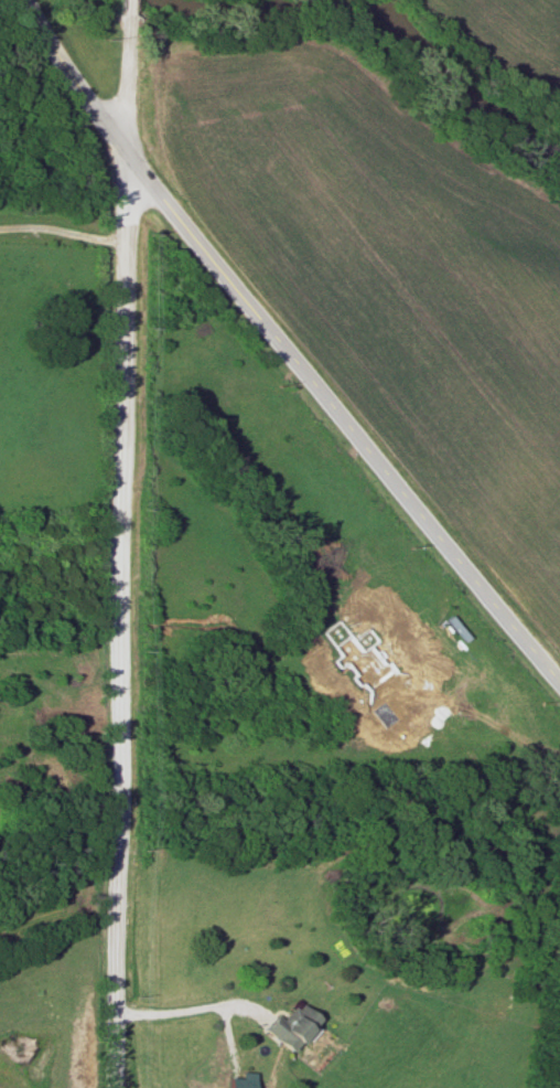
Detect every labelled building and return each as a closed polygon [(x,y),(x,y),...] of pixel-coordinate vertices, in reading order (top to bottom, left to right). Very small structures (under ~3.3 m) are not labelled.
[(313,1020),(295,1003),(279,1021),(272,1014),(260,1027),(285,1050),(313,1020)]
